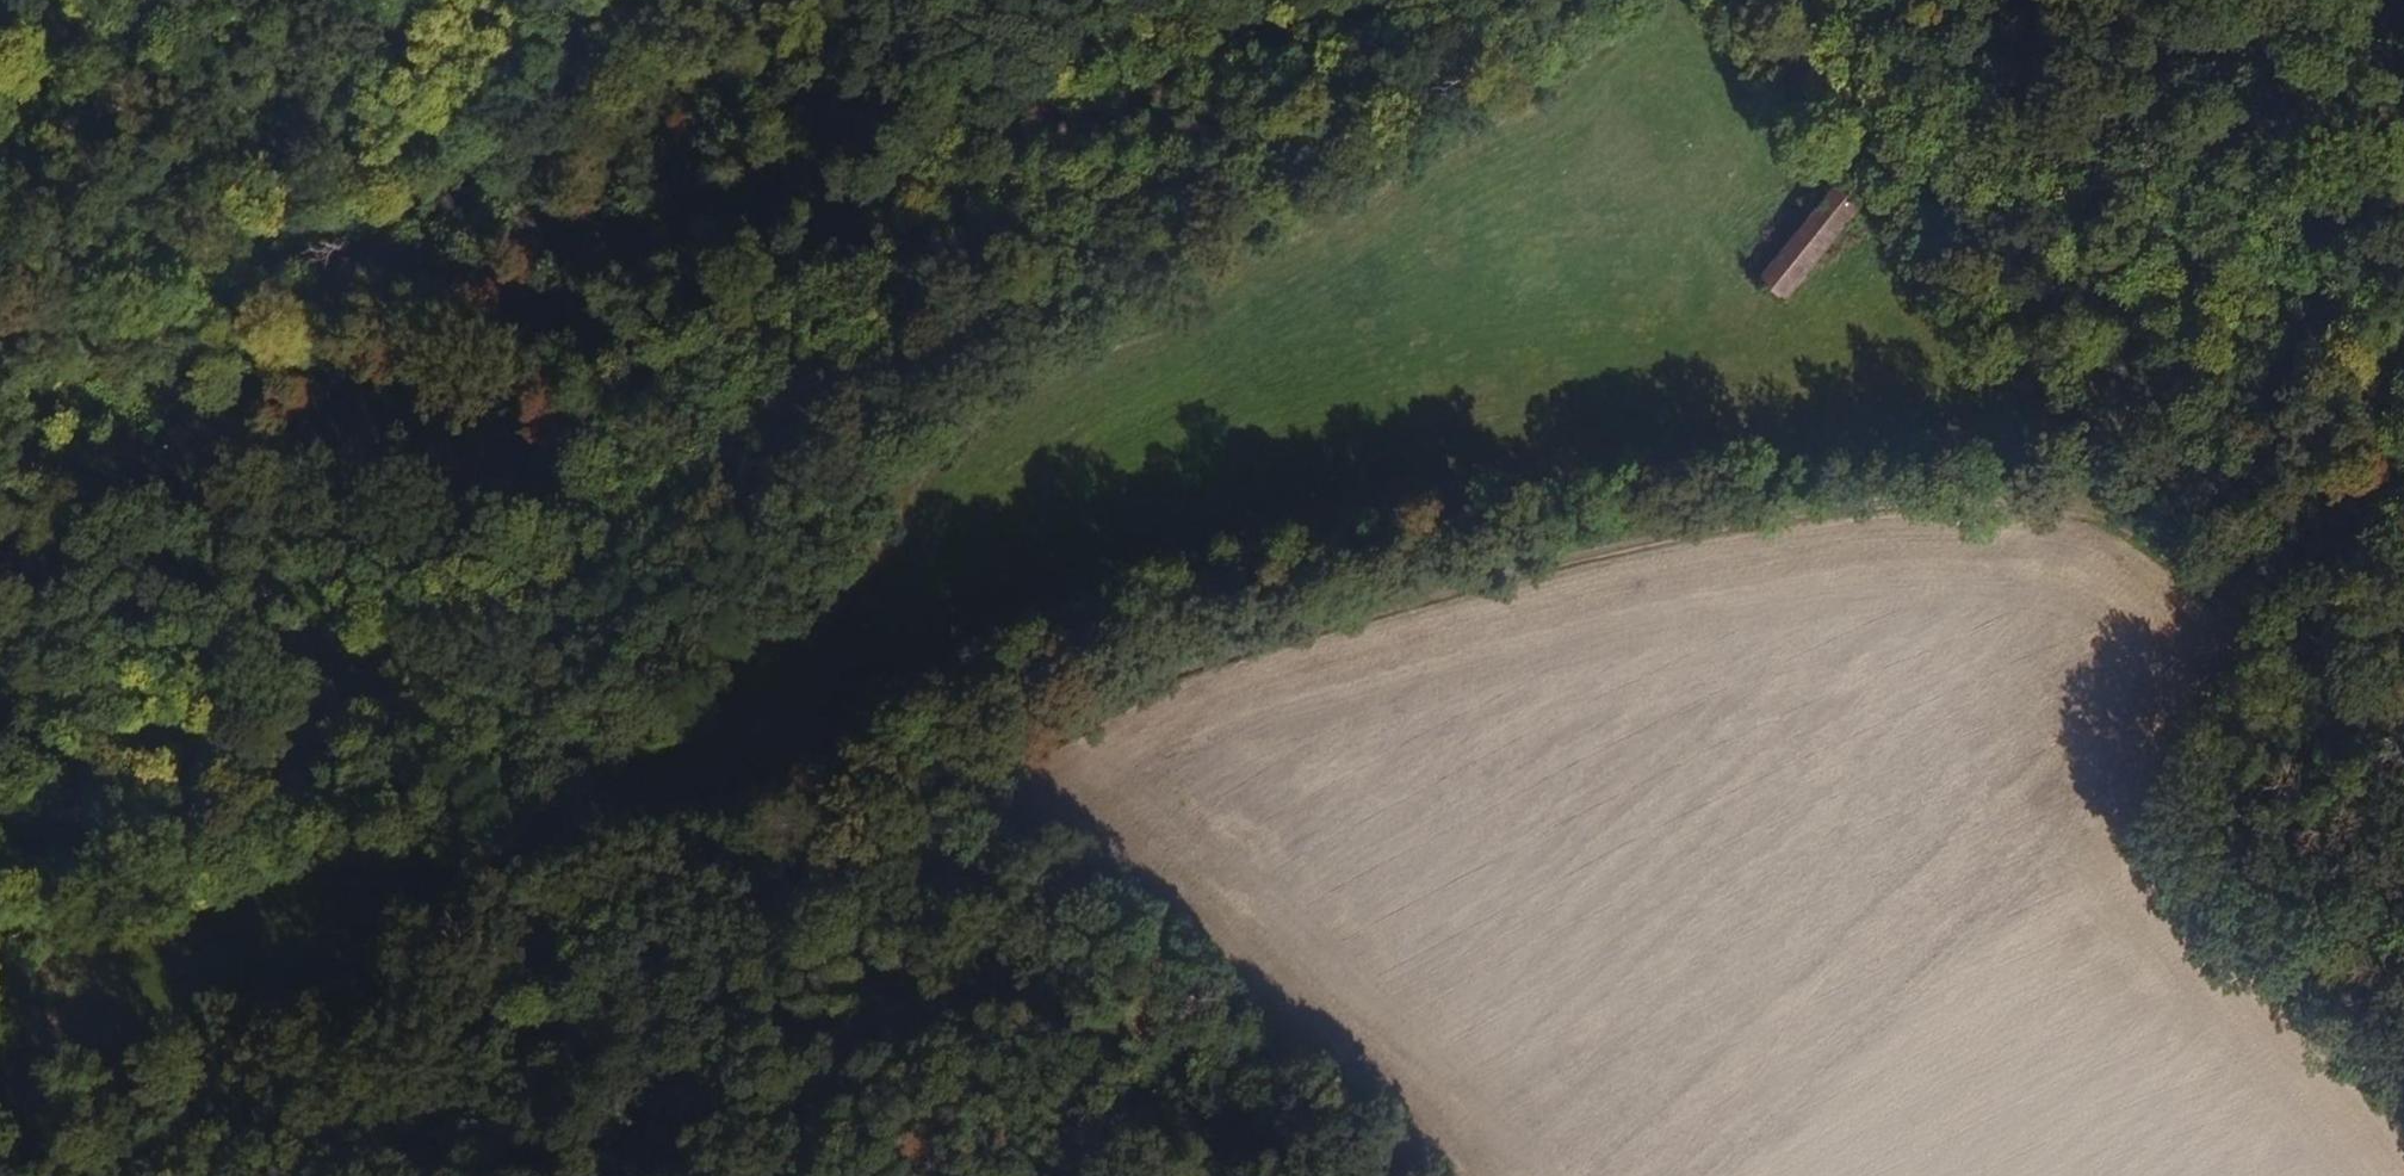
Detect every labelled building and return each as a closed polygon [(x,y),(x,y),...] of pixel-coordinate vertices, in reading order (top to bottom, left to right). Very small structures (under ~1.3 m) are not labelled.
[(1827,212),(1767,293),(1793,313),(1854,233),(1827,212)]
